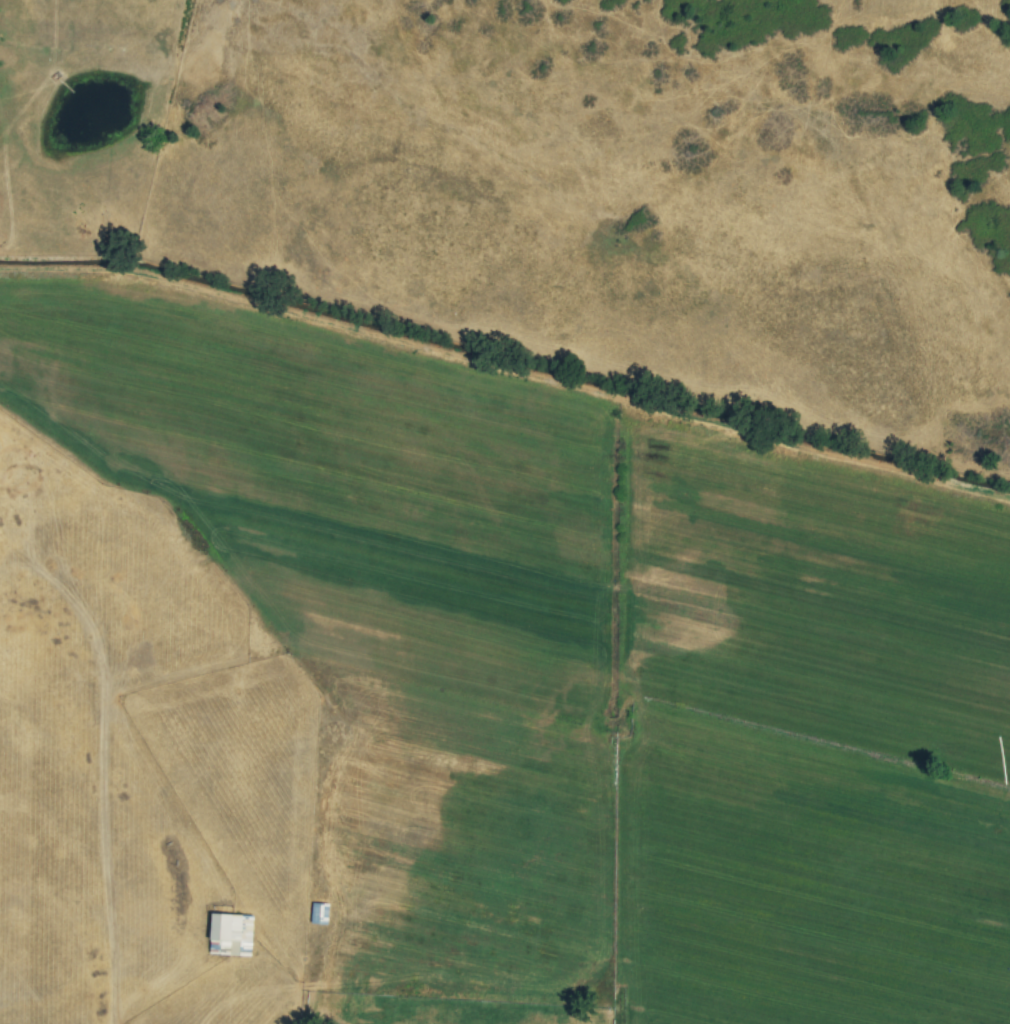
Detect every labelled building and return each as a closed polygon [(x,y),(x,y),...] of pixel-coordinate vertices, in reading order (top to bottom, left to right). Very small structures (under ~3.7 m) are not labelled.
[(329,904),(312,903),(311,924),(328,924),(329,904)] [(251,956),(252,916),(210,914),(209,954),(251,956)]
